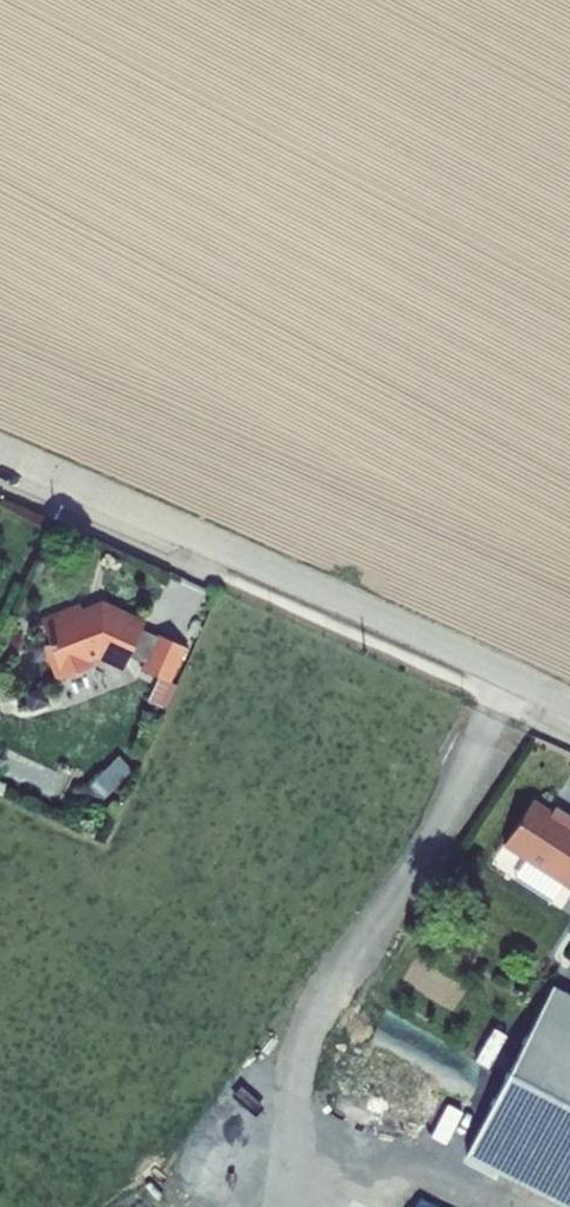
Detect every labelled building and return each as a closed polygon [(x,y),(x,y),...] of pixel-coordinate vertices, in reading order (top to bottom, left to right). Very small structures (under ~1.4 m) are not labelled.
[(96,662),(111,655),(112,655),(115,663),(124,667),(132,664),(136,666),(139,658),(151,629),(152,626),(111,610),(93,617),(88,606),(50,624),(60,648),(56,650),(71,683),(99,670),(96,662)] [(139,658),(154,664),(166,636),(151,629),(139,658)] [(152,670),(182,682),(196,647),(167,634),(166,636),(154,664),(152,670)] [(541,808),(511,855),(569,892),(569,826),(541,808)] [(556,981),(541,1010),(569,1025),(569,988),(556,981)] [(541,1010),(480,1127),(569,1174),(569,1025),(541,1010)] [(569,1203),(569,1174),(480,1127),(468,1151),(569,1203)]
